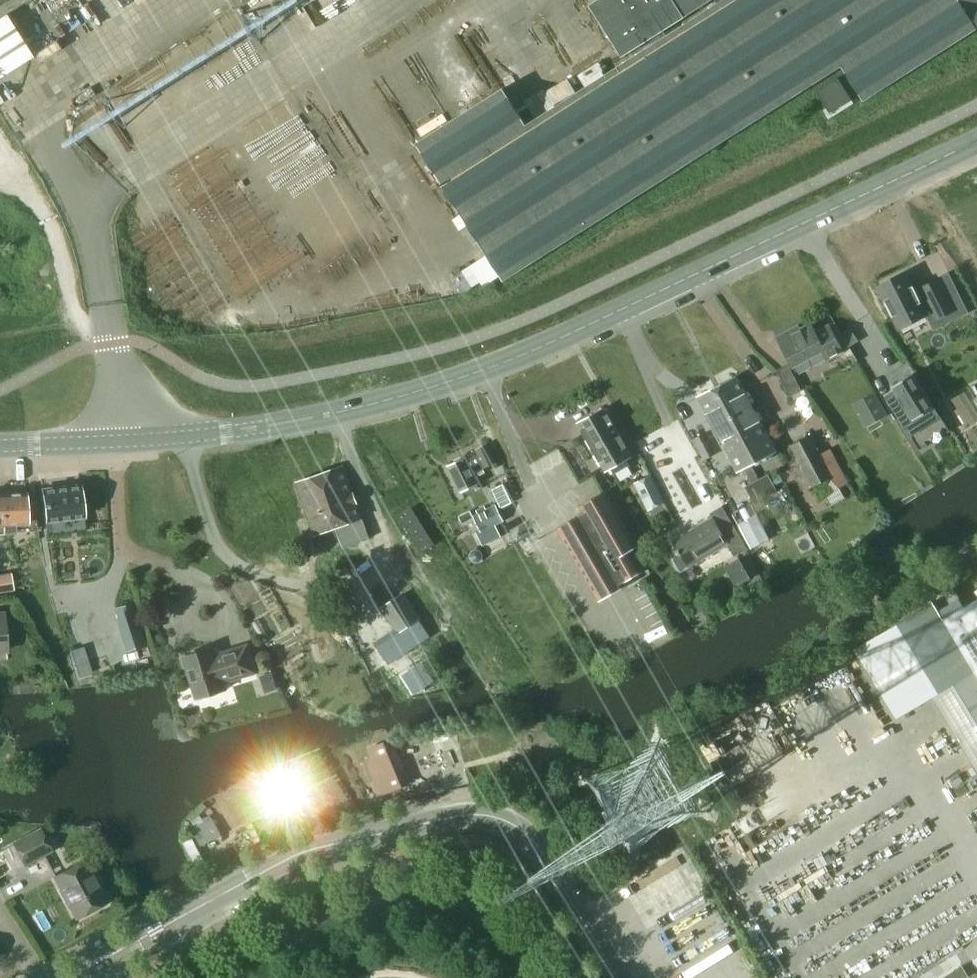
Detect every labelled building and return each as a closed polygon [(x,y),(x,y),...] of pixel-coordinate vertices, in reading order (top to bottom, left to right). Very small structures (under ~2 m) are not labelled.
[(416,143),(504,280),(842,65),(864,100),(976,28),(976,0),(722,0),(526,125),(503,88),(416,143)] [(622,56),(710,0),(596,0),(589,5),(622,56)] [(32,57),(5,14),(0,17),(0,78),(32,57)] [(837,77),(816,91),(830,113),(851,99),(837,77)] [(937,318),(953,310),(937,279),(922,287),(924,292),(917,296),(906,274),(905,273),(878,286),(879,288),(879,287),(899,326),(898,327),(899,328),(927,314),(926,313),(933,309),(937,318)] [(777,342),(791,367),(791,368),(821,352),(826,361),(841,352),(827,326),(814,333),(809,324),(790,335),(790,334),(786,333),(780,336),(779,340),(777,342)] [(851,330),(843,335),(849,345),(857,340),(851,330)] [(898,400),(889,406),(908,438),(939,418),(912,374),(890,387),(898,400)] [(736,376),(698,396),(736,471),(774,452),(736,376)] [(874,392),(856,402),(869,426),(887,416),(874,392)] [(605,408),(579,422),(606,472),(612,469),(614,473),(630,463),(627,460),(632,457),(605,408)] [(695,417),(686,423),(693,436),(702,431),(695,417)] [(791,446),(813,488),(814,488),(834,477),(840,487),(848,483),(830,449),(819,454),(810,436),(791,446)] [(448,466),(461,493),(478,484),(472,473),(477,470),(484,467),(484,468),(495,463),(496,463),(487,444),(475,450),(476,452),(448,466)] [(299,481),(297,482),(307,514),(314,534),(335,527),(344,523),(352,545),(352,546),(370,539),(365,526),(362,517),(344,465),(321,473),(299,481)] [(651,475),(634,484),(648,511),(664,503),(651,475)] [(39,488),(44,521),(83,516),(80,484),(39,488)] [(25,491),(1,492),(1,510),(2,523),(26,522),(26,509),(35,509),(35,496),(25,496),(25,491)] [(630,551),(637,547),(605,491),(579,506),(583,513),(557,527),(598,601),(624,586),(623,583),(642,572),(630,551)] [(473,517),(481,532),(495,525),(503,521),(495,506),(473,517)] [(754,509),(739,517),(757,551),(772,543),(754,509)] [(681,553),(672,559),(679,571),(726,543),(734,556),(747,549),(731,523),(719,530),(712,517),(673,540),(681,553)] [(447,521),(444,522),(447,529),(456,525),(454,518),(447,521)] [(481,532),(478,533),(482,541),(484,544),(500,536),(495,525),(481,532)] [(0,575),(0,593),(14,591),(10,573),(0,575)] [(403,594),(381,608),(397,633),(414,621),(418,619),(419,618),(403,594)] [(973,671),(976,676),(976,599),(944,619),(943,620),(973,671)] [(854,649),(895,718),(932,695),(973,671),(943,620),(944,619),(943,617),(933,601),(854,649)] [(137,616),(117,622),(126,652),(146,645),(137,616)] [(414,621),(397,633),(376,646),(388,664),(429,636),(418,619),(414,621)] [(223,655),(215,658),(213,648),(184,656),(197,698),(204,696),(208,697),(217,694),(218,691),(225,689),(223,682),(255,672),(247,645),(223,653),(223,655)] [(272,669),(259,673),(264,689),(277,685),(272,669)] [(973,671),(932,695),(976,770),(976,676),(973,671)] [(374,782),(371,784),(373,788),(377,796),(409,783),(392,740),(368,750),(371,758),(365,761),(374,782)] [(221,836),(213,819),(192,829),(200,846),(221,836)] [(252,823),(246,826),(254,844),(261,841),(252,823)] [(13,844),(24,864),(51,850),(40,830),(13,844)] [(54,877),(76,918),(107,902),(85,860),(54,877)] [(232,907),(235,912),(244,907),(241,902),(232,907)]
